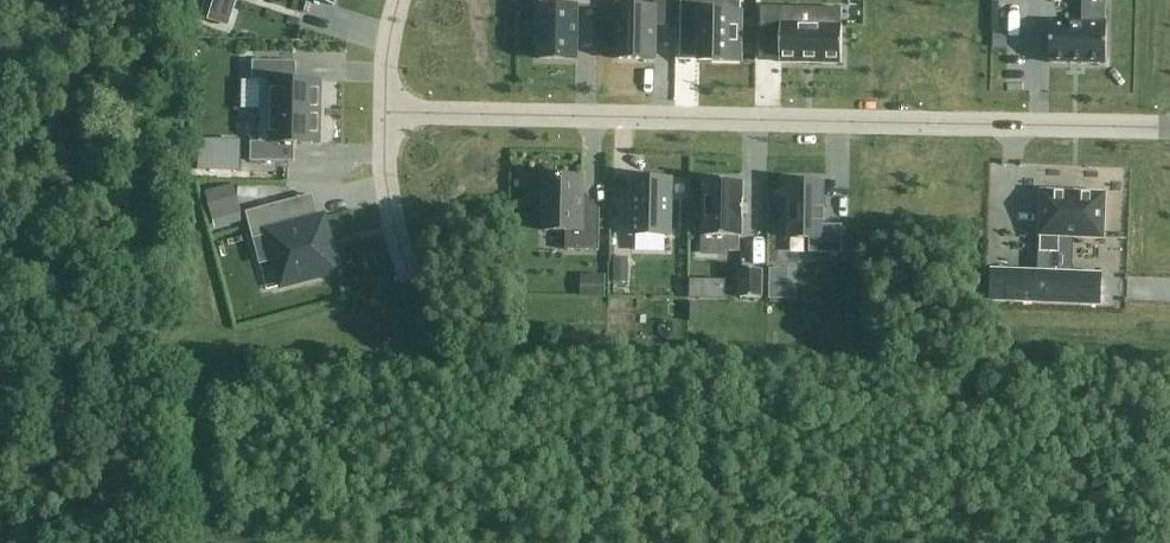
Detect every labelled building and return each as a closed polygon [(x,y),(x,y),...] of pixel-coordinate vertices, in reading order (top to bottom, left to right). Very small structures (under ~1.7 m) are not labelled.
[(210,19),(228,25),(236,0),(216,0),(210,19)] [(539,58),(577,58),(578,6),(598,7),(598,0),(564,0),(564,4),(540,4),(539,58)] [(616,61),(655,61),(656,28),(672,28),(672,0),(654,0),(654,8),(617,8),(616,61)] [(681,38),(700,38),(699,59),(715,59),(715,62),(740,62),(741,15),(721,14),(721,12),(702,12),(702,0),(681,0),(681,38)] [(1108,0),(1082,0),(1082,23),(1050,23),(1050,63),(1106,64),(1107,24),(1105,24),(1106,1),(1108,1),(1108,0)] [(757,7),(756,41),(775,41),(775,62),(837,64),(837,26),(787,25),(787,7),(757,7)] [(253,61),(252,80),(261,80),(261,111),(322,113),(322,81),(296,81),(296,62),(253,61)] [(251,143),(251,162),(295,162),(295,143),(321,144),(322,113),(261,111),(260,111),(260,143),(251,143)] [(582,177),(544,176),(543,231),(566,231),(566,250),(599,251),(600,209),(582,209),(582,177)] [(633,178),(632,235),(670,236),(671,179),(633,178)] [(705,180),(703,237),(721,237),(720,251),(739,252),(740,238),(741,238),(743,181),(705,180)] [(825,182),(788,182),(787,239),(810,239),(810,254),(843,254),(843,225),(824,225),(825,182)] [(1103,235),(1104,193),(1042,191),(1041,234),(1042,234),(1042,251),(1059,251),(1059,234),(1103,235)] [(338,271),(324,218),(298,224),(292,200),(246,212),(253,240),(269,235),(283,285),(338,271)] [(741,269),(740,298),(762,299),(762,270),(741,269)] [(992,271),(991,300),(1100,304),(1101,275),(992,271)]
